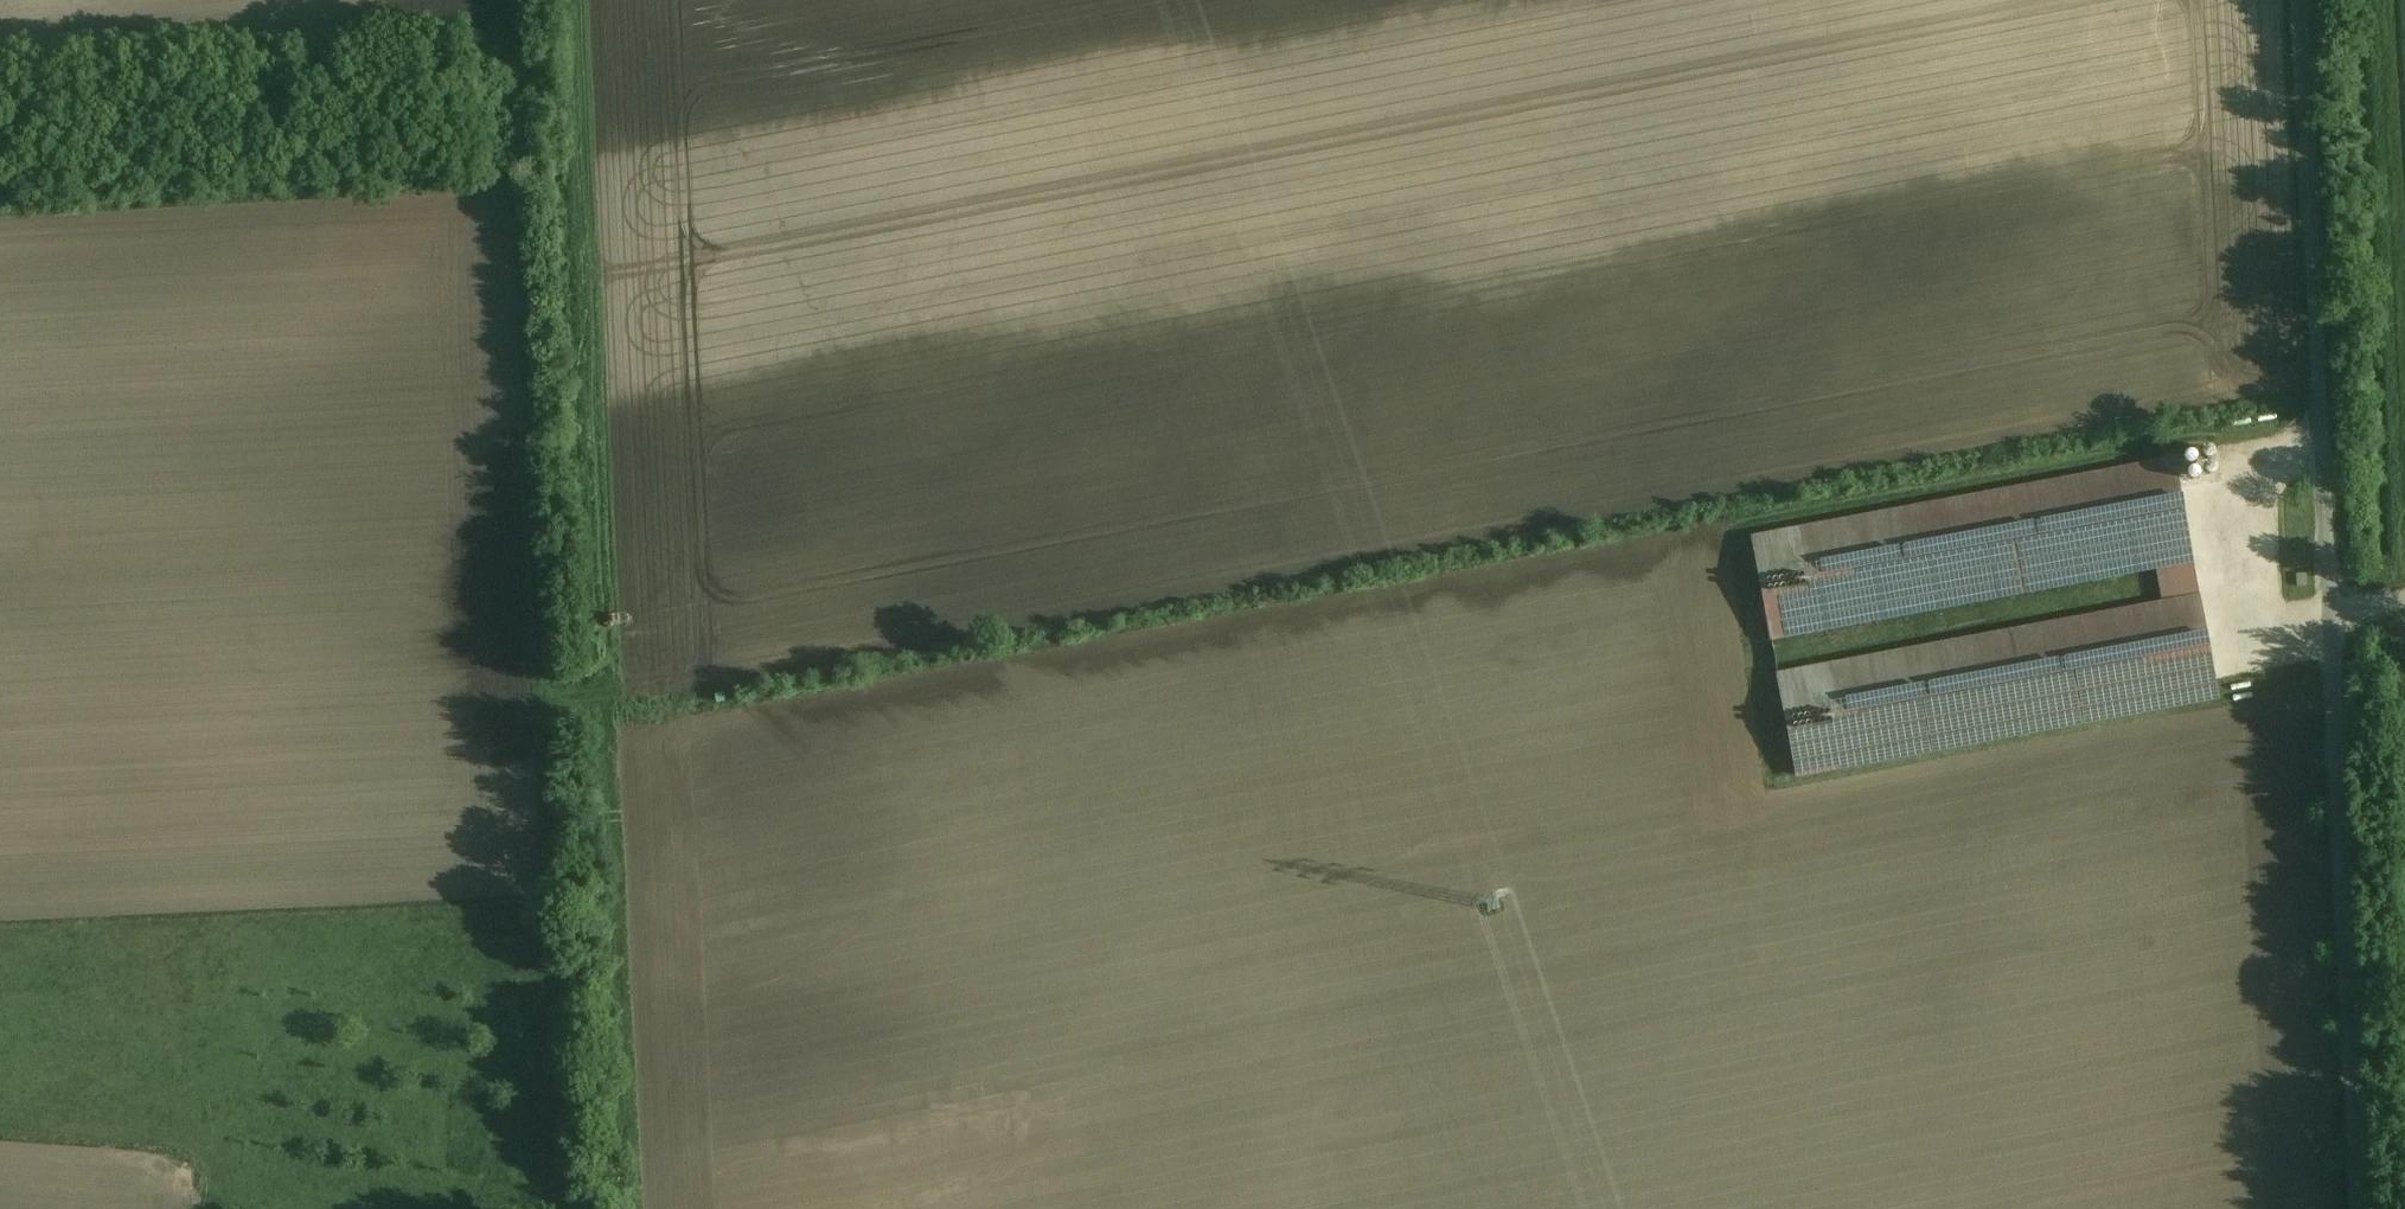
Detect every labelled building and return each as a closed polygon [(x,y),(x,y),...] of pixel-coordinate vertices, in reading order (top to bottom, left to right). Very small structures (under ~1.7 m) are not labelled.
[(2174,462),(1753,540),(1797,775),(2217,697),(2174,462)]
